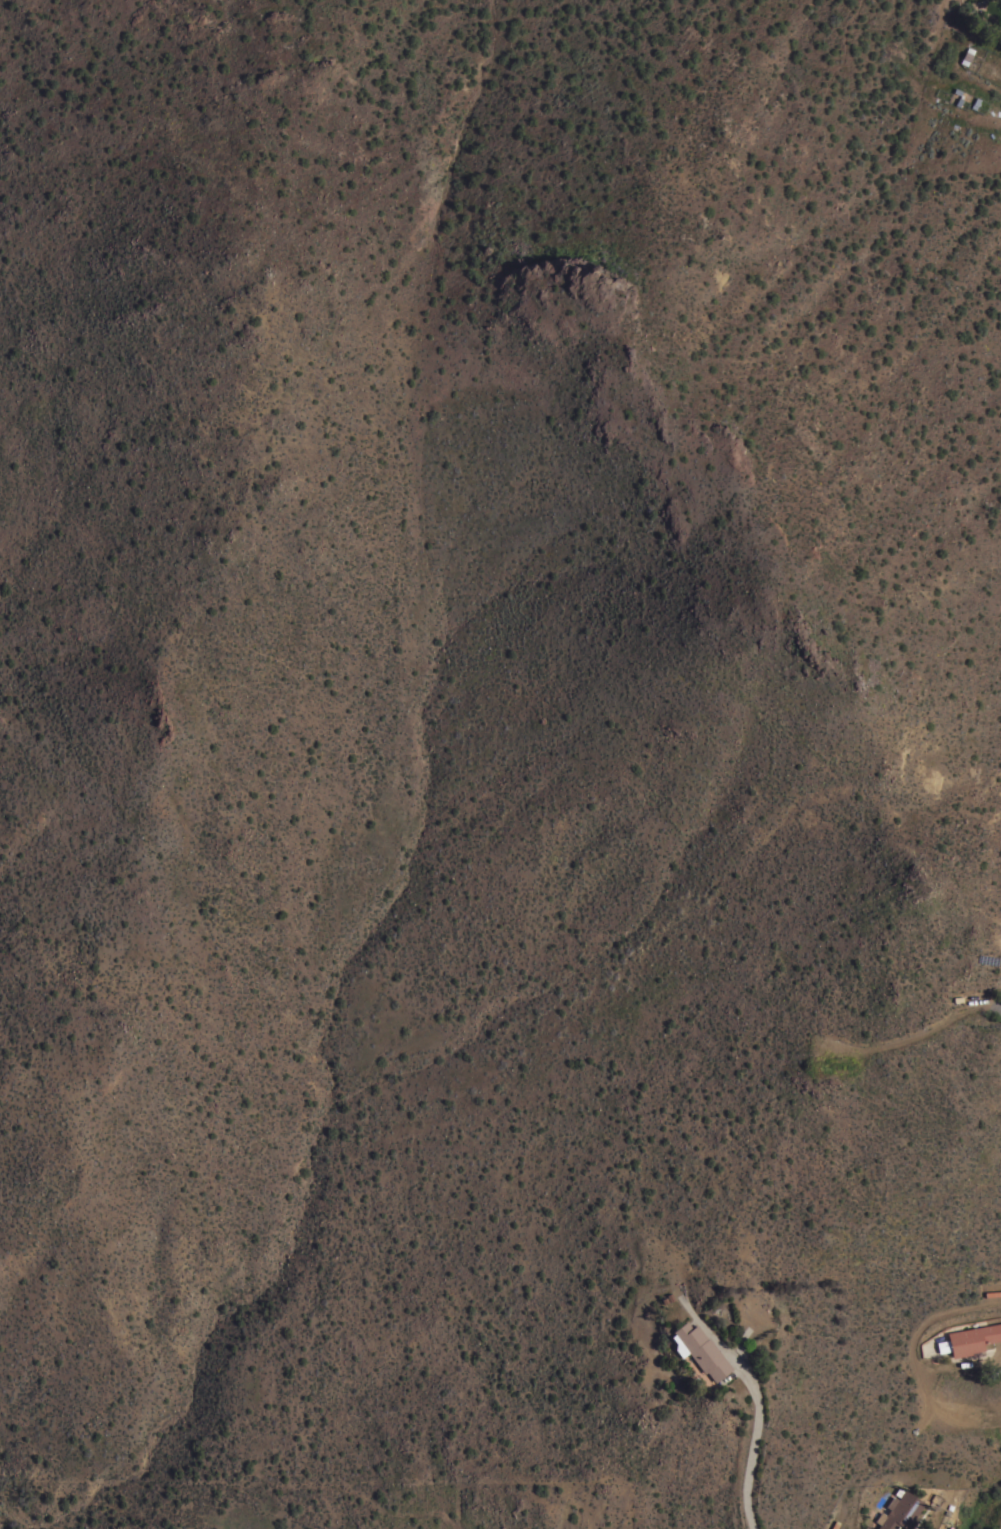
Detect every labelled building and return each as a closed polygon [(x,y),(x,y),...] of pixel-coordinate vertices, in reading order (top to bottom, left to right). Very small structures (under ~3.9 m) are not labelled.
[(967,65),(960,62),(962,58),(961,58),(964,51),(965,51),(967,46),(974,49),(967,65)] [(731,1368),(713,1382),(705,1371),(703,1373),(687,1352),(680,1357),(674,1349),(675,1343),(670,1336),(673,1334),(672,1331),(684,1322),(685,1322),(686,1321),(691,1328),(696,1324),(706,1338),(708,1337),(731,1368)] [(947,1332),(1000,1322),(1000,1340),(983,1343),(984,1350),(971,1352),(971,1354),(952,1357),(947,1332)] [(917,1520),(910,1528),(905,1528),(898,1524),(894,1528),(876,1528),(880,1524),(875,1519),(881,1512),(885,1514),(889,1509),(885,1506),(893,1495),(899,1486),(923,1503),(913,1517),(917,1520)]
